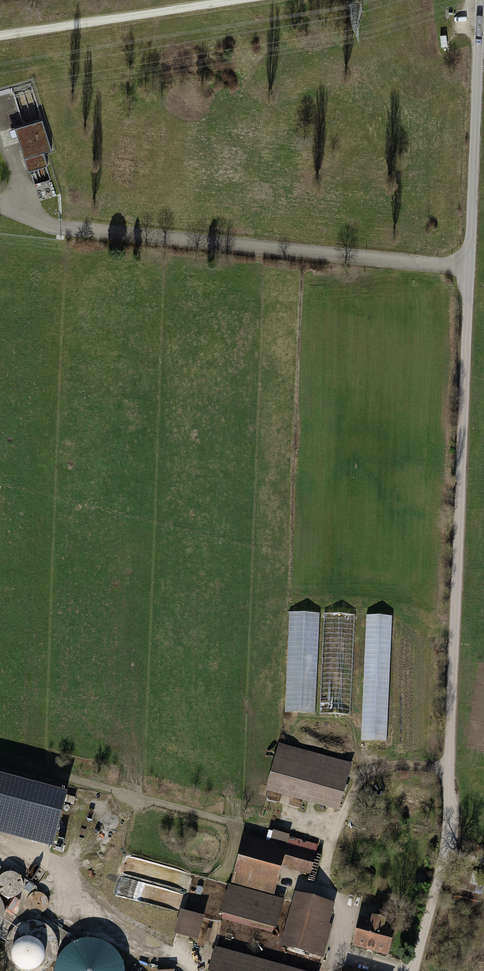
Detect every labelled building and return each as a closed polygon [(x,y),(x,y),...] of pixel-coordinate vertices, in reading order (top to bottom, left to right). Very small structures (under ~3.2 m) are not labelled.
[(43,119),(15,127),(29,171),(48,165),(44,151),(52,149),(43,119)] [(354,617),(290,614),(285,715),(349,718),(354,617)] [(393,617),(365,617),(362,745),(393,745),(392,756),(413,757),(416,641),(392,641),(393,617)] [(351,765),(280,747),(268,793),(339,811),(351,765)] [(0,773),(0,834),(52,848),(67,791),(0,773)] [(317,853),(245,833),(231,883),(274,895),(283,866),(287,867),(287,869),(311,875),(317,853)] [(24,886),(23,882),(21,878),(19,875),(15,873),(11,872),(6,872),(3,874),(0,877),(0,894),(4,897),(8,898),(13,898),(17,897),(21,894),(23,890),(24,886)] [(285,899),(229,884),(221,914),(223,914),(222,919),(273,933),(274,928),(277,929),(285,899)] [(336,903),(295,891),(280,947),(323,959),(333,925),(330,924),(336,903)] [(47,909),(48,905),(48,902),(47,898),(44,896),(41,894),(38,893),(34,893),(31,895),(28,897),(27,900),(26,904),(27,908),(28,911),(31,914),(35,915),(39,915),(42,914),(45,912),(47,909)] [(204,916),(180,910),(174,934),(198,940),(204,916)] [(370,920),(360,918),(352,947),(388,957),(396,927),(384,924),(385,920),(384,920),(386,915),(374,912),(372,917),(371,917),(370,920)] [(58,944),(55,936),(50,928),(42,923),(34,921),(25,922),(16,926),(10,932),(6,940),(5,948),(7,956),(11,964),(17,969),(21,970),(43,970),(48,968),(54,962),(57,953),(58,944)] [(122,962),(116,952),(107,945),(97,941),(85,940),(74,943),(64,949),(57,958),(54,970),(124,970),(122,962)] [(215,946),(208,970),(308,970),(215,946)]
